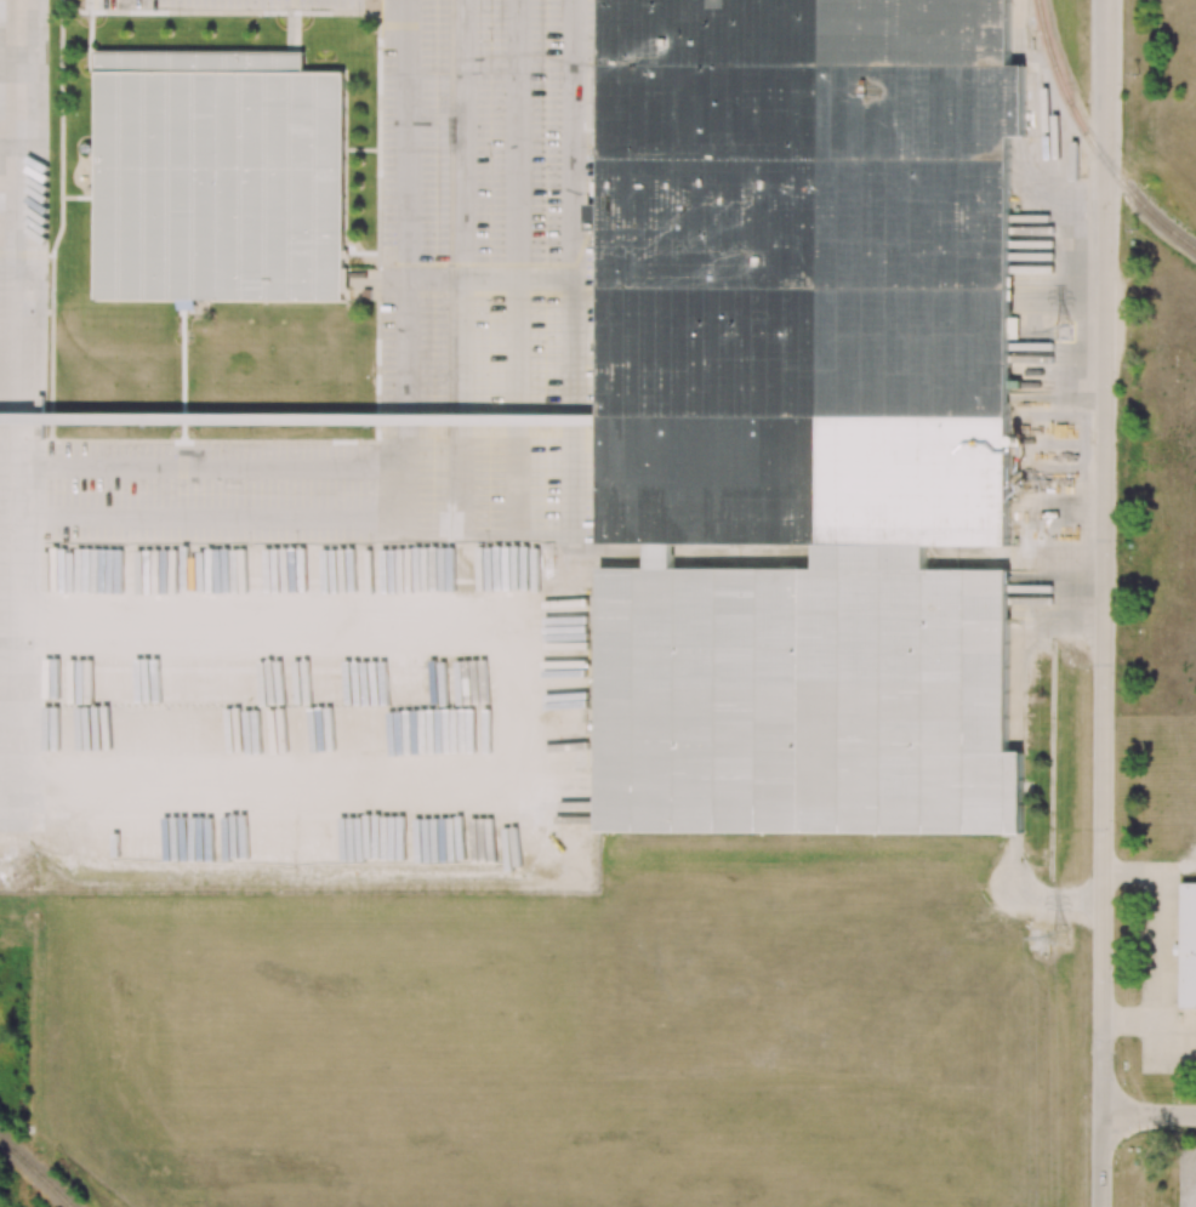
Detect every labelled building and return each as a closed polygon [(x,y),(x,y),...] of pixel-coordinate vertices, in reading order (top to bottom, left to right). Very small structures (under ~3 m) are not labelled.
[(599,269),(599,421),(600,542),(649,543),(649,567),(600,567),(600,830),(1024,832),(1023,751),(1008,751),(1009,569),(927,569),(927,545),(1009,543),(1012,136),(1025,136),(1025,66),(1012,66),(1012,0),(598,0),(599,269)] [(96,51),(96,298),(343,298),(343,73),(303,73),(303,51),(96,51)] [(346,424),(346,416),(334,416),(334,415),(229,413),(229,422),(346,424)] [(1181,1006),(1195,1006),(1195,882),(1183,882),(1181,1006)]
